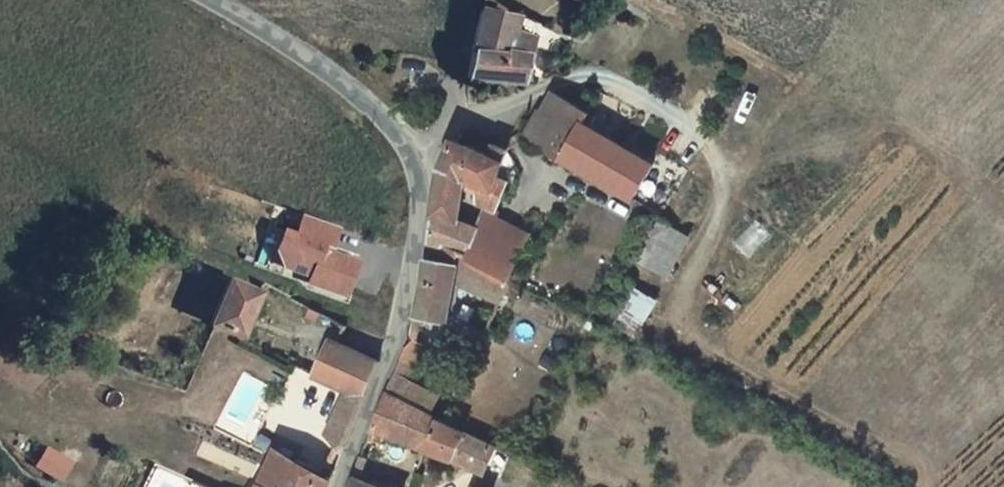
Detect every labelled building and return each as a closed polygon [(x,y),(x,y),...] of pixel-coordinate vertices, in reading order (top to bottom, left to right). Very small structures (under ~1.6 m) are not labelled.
[(590,0),(545,0),(545,2),(585,20),(593,1),(590,0)] [(515,20),(479,10),(460,79),(517,93),(529,47),(511,42),(515,20)] [(550,105),(527,111),(509,146),(529,156),(532,151),(563,169),(631,211),(649,179),(582,139),(588,127),(550,105)] [(451,288),(494,311),(499,299),(511,304),(519,290),(495,278),(517,234),(486,216),(498,188),(486,182),(499,150),(486,143),(480,155),(444,139),(434,167),(425,251),(417,319),(415,323),(445,327),(451,288)] [(334,247),(342,226),(302,212),(296,229),(287,226),(272,267),(350,295),(363,258),(334,247)] [(670,278),(692,237),(666,223),(644,264),(670,278)] [(253,295),(219,281),(202,327),(237,339),(253,295)] [(636,288),(624,310),(646,322),(658,300),(636,288)] [(374,361),(323,341),(309,380),(333,388),(316,438),(342,449),(361,399),(374,361)] [(388,432),(478,471),(489,447),(440,422),(402,402),(427,343),(406,343),(384,392),(362,440),(380,449),(388,432)] [(325,483),(265,458),(246,486),(323,486),(325,483)] [(347,473),(341,486),(378,486),(347,473)]
